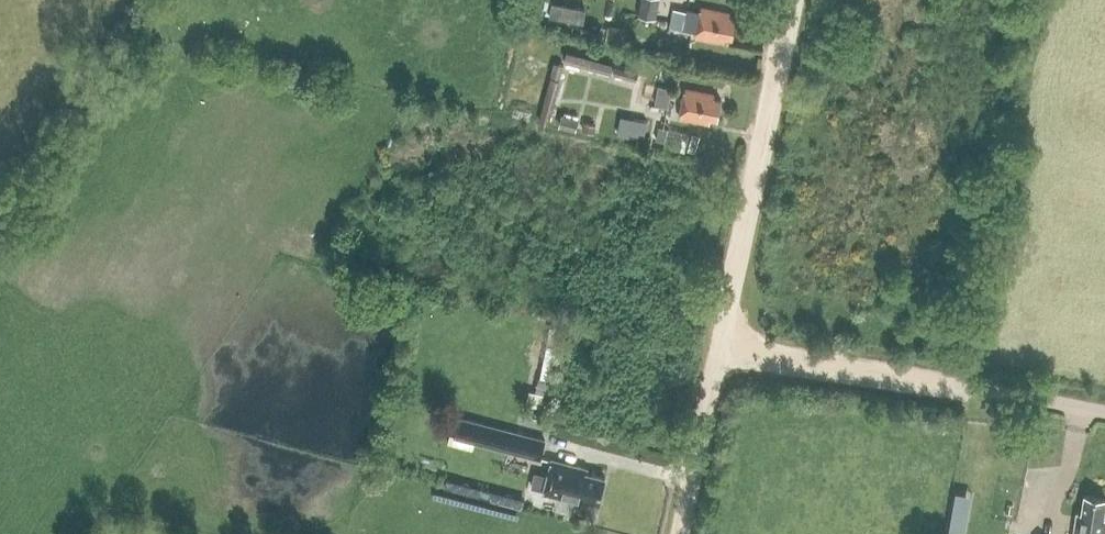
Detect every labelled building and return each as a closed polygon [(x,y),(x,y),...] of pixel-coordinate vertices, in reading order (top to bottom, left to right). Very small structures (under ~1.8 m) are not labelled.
[(656,21),(660,0),(641,0),(638,17),(656,21)] [(587,10),(552,3),(549,16),(585,23),(587,10)] [(697,33),(697,37),(726,42),(727,37),(730,38),(734,18),(730,18),(731,13),(702,8),(701,12),(688,10),(688,12),(685,30),(697,33)] [(685,30),(688,12),(675,10),(672,28),(685,30)] [(538,120),(549,123),(561,80),(550,77),(538,120)] [(658,105),(671,108),(674,91),(661,88),(658,105)] [(711,124),(712,118),(716,118),(719,99),(715,99),(716,95),(687,89),(682,118),(711,124)] [(665,143),(668,130),(659,128),(656,141),(665,143)] [(546,343),(539,374),(550,376),(557,345),(546,343)] [(541,460),(546,439),(460,417),(454,438),(541,460)] [(598,503),(604,479),(585,474),(586,470),(551,461),(547,475),(536,472),(532,487),(543,490),(542,494),(587,505),(588,501),(598,503)] [(521,516),(524,494),(438,480),(435,502),(521,516)] [(950,489),(947,531),(964,532),(967,491),(950,489)] [(1104,516),(1104,513),(1104,498),(1085,495),(1083,512),(1078,512),(1074,533),(1104,533),(1104,516)]
